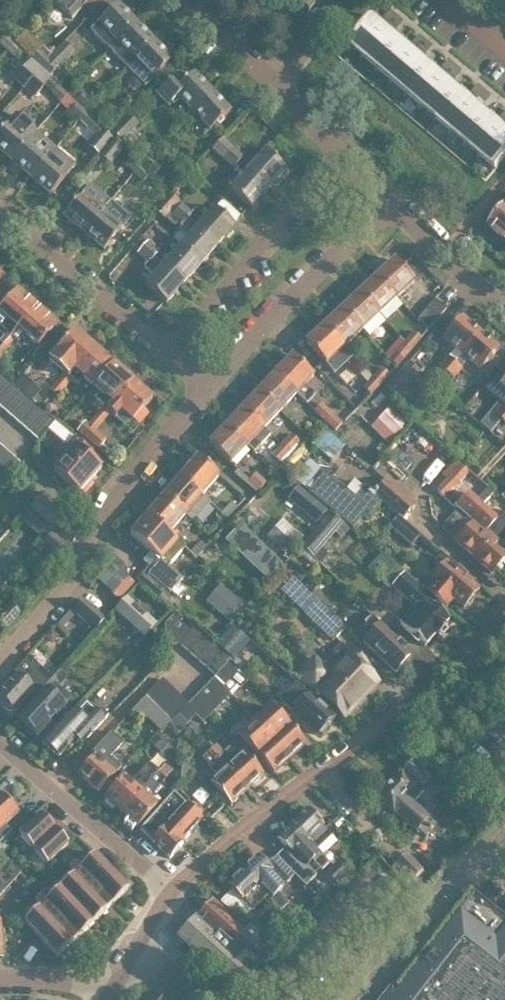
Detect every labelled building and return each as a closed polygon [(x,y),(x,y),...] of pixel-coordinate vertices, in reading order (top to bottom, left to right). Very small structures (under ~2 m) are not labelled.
[(71,16),(81,5),(86,0),(54,0),(71,16)] [(116,2),(89,28),(108,47),(135,21),(116,2)] [(390,21),(397,13),(390,8),(383,16),(390,21)] [(388,25),(373,12),(349,40),(364,52),(361,56),(362,56),(388,25)] [(397,13),(390,21),(397,27),(403,19),(397,13)] [(126,65),(133,58),(152,39),(135,21),(108,47),(126,65)] [(5,32),(13,40),(19,34),(10,25),(4,31),(5,32)] [(403,37),(388,25),(362,56),(362,57),(365,54),(378,65),(376,68),(403,37)] [(7,48),(14,40),(13,40),(5,32),(0,37),(0,41),(7,48)] [(419,46),(426,38),(419,32),(412,40),(419,46)] [(418,49),(403,37),(376,68),(377,69),(380,66),(393,77),(390,80),(391,81),(418,49)] [(426,38),(419,46),(426,52),(433,44),(426,38)] [(73,48),(64,39),(39,65),(41,67),(49,74),(73,48)] [(152,39),(133,58),(126,65),(144,84),(170,58),(152,39)] [(7,48),(15,56),(22,49),(14,40),(7,48)] [(31,55),(39,64),(48,56),(39,47),(31,55)] [(432,62),(418,49),(391,81),(392,81),(394,78),(408,90),(405,93),(406,93),(432,62)] [(12,77),(23,87),(41,67),(39,65),(37,63),(30,57),(12,77)] [(448,71),(455,63),(448,57),(442,65),(448,71)] [(447,74),(432,62),(406,93),(406,94),(409,91),(422,102),(420,105),(420,106),(447,74)] [(455,63),(448,71),(455,77),(462,69),(455,63)] [(41,67),(23,87),(33,96),(51,76),(49,74),(41,67)] [(168,104),(178,94),(191,108),(210,90),(192,71),(184,79),(176,70),(154,90),(168,104)] [(462,87),(447,74),(420,106),(421,106),(424,103),(437,114),(434,117),(435,118),(462,87)] [(478,96),(484,88),(478,82),(471,90),(478,96)] [(60,100),(68,92),(57,83),(50,90),(60,100)] [(476,99),(462,87),(435,118),(436,119),(438,115),(452,127),(449,130),(450,130),(476,99)] [(484,88),(478,96),(484,101),(491,93),(484,88)] [(74,99),(76,101),(83,107),(91,99),(82,90),(74,99)] [(228,109),(210,90),(191,108),(209,127),(228,109)] [(91,99),(83,107),(86,110),(92,116),(100,107),(91,99)] [(491,111),(476,99),(450,130),(450,131),(453,128),(466,139),(464,142),(464,143),(491,111)] [(86,110),(83,107),(76,101),(68,109),(79,119),(86,110)] [(27,138),(36,128),(16,110),(0,128),(0,150),(9,158),(27,138)] [(86,110),(79,119),(94,134),(86,142),(98,153),(99,152),(112,137),(113,136),(92,116),(86,110)] [(491,111),(464,143),(465,143),(468,140),(481,152),(478,155),(479,155),(504,124),(504,123),(491,111)] [(128,112),(111,130),(119,138),(136,120),(128,112)] [(479,155),(480,156),(482,153),(497,165),(504,156),(504,124),(479,155)] [(28,175),(46,155),(55,146),(36,128),(27,138),(9,158),(28,175)] [(222,157),(233,145),(223,136),(211,148),(222,157)] [(110,160),(122,145),(112,137),(99,152),(110,160)] [(222,157),(232,167),(243,154),(233,145),(222,157)] [(55,146),(46,155),(28,175),(48,193),(75,163),(55,146)] [(263,149),(246,167),(265,184),(272,178),(274,180),(284,168),(263,149)] [(125,165),(133,173),(134,172),(141,163),(133,156),(125,165)] [(150,157),(143,164),(153,174),(160,166),(150,157)] [(149,171),(141,163),(134,172),(142,180),(149,171)] [(265,184),(246,167),(228,187),(249,206),(261,193),(259,191),(265,184)] [(182,177),(196,189),(203,181),(189,169),(182,177)] [(83,230),(100,210),(109,200),(89,183),(63,214),(83,230)] [(169,191),(154,208),(162,215),(177,199),(169,191)] [(83,230),(103,247),(120,227),(134,211),(114,195),(109,200),(100,210),(83,230)] [(213,205),(204,215),(194,205),(191,209),(182,201),(176,207),(195,225),(215,242),(221,235),(223,236),(234,224),(213,205)] [(488,223),(504,238),(504,203),(488,223)] [(178,243),(200,262),(210,251),(208,249),(215,242),(195,225),(176,207),(171,213),(180,221),(176,225),(180,228),(172,237),(178,243)] [(172,237),(163,246),(161,244),(158,247),(148,239),(142,246),(153,255),(161,262),(181,280),(187,273),(189,274),(200,262),(178,243),(172,237)] [(153,255),(142,246),(137,252),(148,262),(153,255)] [(394,257),(376,274),(395,295),(406,285),(411,291),(419,284),(413,278),(394,257)] [(174,287),(181,280),(161,262),(143,282),(165,301),(176,289),(174,287)] [(376,274),(358,290),(378,311),(388,302),(393,308),(401,301),(395,295),(376,274)] [(16,327),(36,305),(16,287),(9,295),(3,289),(0,292),(0,336),(2,337),(6,332),(10,334),(16,327)] [(358,290),(341,307),(360,328),(378,311),(358,290)] [(419,319),(428,327),(445,306),(434,297),(417,317),(419,319)] [(36,305),(16,327),(10,335),(6,332),(2,337),(0,339),(0,342),(5,347),(13,337),(16,340),(23,333),(36,345),(56,323),(36,305)] [(341,307),(323,323),(343,344),(360,328),(341,307)] [(461,314),(442,336),(460,352),(479,330),(461,314)] [(343,344),(323,323),(305,340),(325,361),(343,344)] [(76,366),(93,346),(73,328),(47,357),(64,371),(48,389),(52,392),(53,391),(76,366)] [(412,328),(403,338),(411,346),(420,336),(412,328)] [(479,330),(460,352),(478,367),(497,345),(479,330)] [(394,349),(402,356),(411,346),(403,338),(394,349)] [(93,346),(76,366),(53,391),(55,394),(71,376),(76,381),(81,375),(92,385),(112,363),(93,346)] [(314,392),(303,382),(312,373),(290,353),(273,371),(295,391),(306,401),(314,392)] [(445,370),(453,360),(447,355),(439,364),(445,370)] [(407,358),(387,382),(398,392),(418,368),(407,358)] [(460,366),(453,360),(445,370),(451,376),(460,366)] [(131,380),(112,363),(92,385),(111,402),(131,380)] [(439,364),(430,373),(437,379),(445,370),(439,364)] [(380,365),(371,375),(379,382),(388,372),(380,365)] [(295,391),(273,371),(257,388),(279,409),(295,391)] [(22,372),(13,383),(16,385),(20,389),(25,393),(29,396),(31,398),(40,388),(22,372)] [(497,383),(504,390),(504,373),(497,383)] [(0,378),(0,395),(12,381),(3,374),(0,378)] [(371,375),(362,386),(370,393),(379,382),(371,375)] [(107,407),(93,422),(83,434),(97,446),(104,438),(93,428),(108,411),(122,423),(129,418),(136,424),(146,413),(140,408),(150,397),(131,380),(111,402),(107,407)] [(0,395),(0,405),(3,408),(20,389),(16,385),(13,383),(12,381),(0,395)] [(257,388),(241,406),(262,426),(279,409),(257,388)] [(20,389),(3,408),(12,415),(29,396),(25,393),(20,389)] [(29,396),(12,415),(20,423),(37,403),(31,398),(29,396)] [(320,401),(314,408),(324,417),(330,411),(320,401)] [(504,410),(504,403),(503,401),(494,411),(500,417),(504,410)] [(37,403),(20,423),(29,430),(45,411),(37,403)] [(93,422),(107,407),(102,403),(89,418),(87,420),(85,418),(76,428),(83,434),(93,422)] [(253,451),(269,433),(262,426),(241,406),(224,423),(246,444),(253,451)] [(395,433),(405,424),(388,407),(378,416),(395,433)] [(490,408),(480,421),(489,429),(500,417),(494,411),(490,408)] [(45,411),(29,430),(37,437),(47,426),(54,418),(45,411)] [(330,411),(324,417),(336,428),(342,422),(330,411)] [(224,423),(207,442),(229,462),(246,444),(224,423)] [(289,431),(279,442),(287,449),(297,439),(289,431)] [(52,469),(78,491),(81,488),(83,487),(87,482),(88,480),(100,466),(87,454),(91,450),(74,435),(62,448),(63,449),(65,448),(68,451),(52,469)] [(387,446),(381,440),(375,447),(380,453),(387,446)] [(287,449),(279,442),(270,452),(277,459),(287,449)] [(2,447),(0,450),(0,467),(11,455),(2,447)] [(0,467),(0,474),(6,478),(18,464),(18,461),(11,455),(0,467)] [(196,455),(179,475),(200,493),(217,474),(196,455)] [(434,486),(443,494),(466,469),(457,460),(434,486)] [(304,484),(352,524),(359,517),(365,509),(369,511),(381,497),(363,482),(355,492),(346,485),(331,473),(330,475),(319,467),(304,484)] [(254,470),(247,479),(257,488),(265,480),(254,470)] [(354,474),(346,485),(355,492),(363,482),(354,474)] [(383,494),(384,496),(403,513),(415,500),(387,474),(384,477),(375,487),(383,494)] [(183,512),(192,520),(209,501),(200,493),(179,475),(162,493),(183,512)] [(298,483),(288,496),(317,520),(327,508),(298,483)] [(504,553),(504,551),(483,530),(497,516),(470,491),(452,511),(462,521),(451,533),(491,569),(504,553)] [(162,493),(146,512),(167,531),(183,512),(162,493)] [(52,525),(62,513),(41,495),(31,508),(52,525)] [(229,500),(219,510),(225,515),(235,505),(229,500)] [(341,521),(327,508),(317,520),(306,533),(320,546),(341,521)] [(504,547),(504,511),(487,531),(498,541),(504,547)] [(175,538),(167,531),(146,512),(129,532),(150,550),(159,558),(160,558),(167,564),(176,554),(183,545),(175,538)] [(389,523),(410,542),(419,532),(397,513),(389,523)] [(368,524),(359,517),(352,524),(361,532),(368,524)] [(274,525),(264,535),(286,552),(302,534),(287,521),(280,530),(274,525)] [(240,523),(225,538),(253,565),(268,549),(240,523)] [(65,543),(51,530),(42,540),(56,552),(65,543)] [(203,547),(195,556),(204,564),(221,545),(212,537),(203,547)] [(196,541),(188,549),(195,556),(203,547),(196,541)] [(434,578),(427,587),(447,603),(454,595),(464,603),(466,601),(470,601),(473,596),(473,593),(479,585),(439,553),(434,559),(440,564),(430,576),(434,578)] [(280,564),(297,581),(306,572),(288,555),(280,564)] [(159,558),(151,567),(170,583),(178,574),(167,564),(160,558),(159,558)] [(147,564),(136,577),(158,597),(170,583),(151,567),(147,564)] [(269,577),(273,571),(267,565),(262,571),(269,577)] [(392,584),(415,605),(400,621),(424,643),(435,631),(438,634),(446,625),(443,622),(448,617),(433,604),(436,600),(403,571),(392,584)] [(228,586),(213,604),(228,617),(244,600),(228,586)] [(169,592),(162,600),(169,606),(176,598),(169,592)] [(120,614),(133,600),(125,594),(113,608),(120,614)] [(73,608),(94,627),(104,617),(83,597),(73,608)] [(315,598),(313,599),(302,611),(332,639),(344,626),(315,598)] [(0,611),(0,619),(6,624),(18,610),(8,601),(0,611)] [(132,625),(143,635),(156,621),(145,611),(132,625)] [(167,653),(191,626),(174,611),(164,622),(167,653)] [(371,628),(361,638),(394,669),(411,651),(369,612),(362,620),(371,628)] [(231,622),(214,641),(221,647),(230,655),(233,658),(236,655),(250,640),(231,622)] [(194,623),(178,640),(187,648),(203,631),(194,623)] [(56,632),(51,627),(44,635),(50,640),(56,632)] [(212,639),(203,631),(187,648),(196,657),(212,639)] [(212,639),(196,657),(205,665),(221,647),(214,641),(212,639)] [(340,657),(329,670),(313,655),(296,673),(317,693),(319,691),(345,715),(378,680),(365,668),(368,665),(349,648),(348,649),(340,641),(332,650),(340,657)] [(221,647),(205,665),(214,673),(228,657),(230,655),(221,647)] [(38,662),(28,653),(14,669),(16,671),(0,688),(0,697),(3,700),(2,705),(8,710),(13,709),(34,686),(38,689),(52,674),(38,662)] [(230,655),(228,657),(239,667),(244,662),(236,655),(233,658),(230,655)] [(246,679),(236,669),(227,661),(214,674),(223,683),(222,684),(228,691),(236,683),(239,686),(246,679)] [(65,673),(61,670),(61,669),(59,667),(42,686),(43,688),(17,716),(20,719),(17,722),(30,734),(32,731),(36,734),(71,695),(68,693),(59,685),(65,678),(65,673)] [(228,691),(222,685),(212,675),(194,693),(210,711),(229,692),(228,691)] [(160,676),(144,693),(153,701),(169,685),(160,676)] [(278,698),(292,711),(315,732),(318,729),(321,730),(326,724),(326,720),(332,714),(305,689),(306,688),(296,678),(292,682),(278,698)] [(169,685),(153,701),(161,710),(178,693),(169,685)] [(186,701),(178,693),(161,710),(170,719),(176,712),(186,701)] [(202,720),(210,711),(194,693),(186,701),(176,712),(186,722),(195,713),(202,720)] [(83,697),(43,740),(58,753),(81,729),(86,734),(107,711),(100,705),(96,709),(83,697)] [(254,719),(289,756),(305,741),(271,704),(254,719)] [(175,732),(186,722),(176,712),(170,719),(166,723),(175,732)] [(273,771),(289,756),(254,719),(238,734),(273,771)] [(95,753),(78,771),(99,790),(121,765),(110,754),(123,740),(112,729),(92,750),(95,753)] [(158,732),(149,740),(160,751),(169,742),(158,732)] [(242,751),(234,759),(225,749),(223,751),(215,743),(211,745),(209,747),(247,787),(262,773),(242,751)] [(231,802),(247,787),(209,747),(204,752),(212,761),(210,763),(218,773),(211,780),(231,802)] [(420,784),(430,773),(412,757),(378,795),(416,829),(418,827),(425,833),(436,821),(429,814),(430,813),(414,799),(424,787),(420,784)] [(104,794),(120,809),(121,810),(127,805),(124,802),(129,797),(131,798),(157,770),(148,762),(131,780),(124,773),(104,794)] [(157,770),(131,798),(129,797),(124,802),(127,805),(121,810),(136,823),(159,798),(152,791),(165,777),(157,770)] [(9,802),(11,800),(3,791),(1,793),(0,792),(0,839),(9,831),(3,823),(17,810),(9,802)] [(173,791),(140,827),(152,838),(151,839),(169,855),(181,842),(179,841),(201,816),(173,791)] [(306,806),(291,820),(315,846),(330,832),(306,806)] [(481,823),(489,816),(480,807),(472,814),(481,823)] [(19,830),(32,845),(54,824),(41,810),(19,830)] [(315,846),(291,820),(276,835),(301,860),(304,864),(311,858),(320,868),(329,860),(315,846)] [(32,845),(46,859),(68,839),(54,824),(32,845)] [(109,902),(114,897),(127,885),(94,849),(76,866),(109,902)] [(331,856),(331,852),(329,849),(325,849),(321,852),(328,859),(331,856)] [(395,860),(412,878),(422,868),(406,850),(395,860)] [(242,867),(266,892),(279,907),(287,899),(277,888),(294,872),(275,853),(266,862),(257,853),(242,867)] [(426,853),(420,859),(431,869),(437,862),(426,853)] [(332,864),(343,875),(351,868),(339,857),(332,864)] [(20,871),(8,859),(0,868),(0,892),(20,871)] [(294,872),(302,881),(309,874),(298,863),(291,870),(294,872)] [(336,882),(343,875),(332,864),(325,870),(336,882)] [(92,918),(94,916),(109,902),(76,866),(58,883),(92,918)] [(266,892),(242,867),(227,881),(254,909),(257,906),(254,903),(266,892)] [(343,875),(336,882),(340,886),(342,888),(348,880),(347,879),(343,875)] [(58,883),(57,884),(41,899),(74,935),(92,918),(58,883)] [(473,888),(388,999),(504,999),(504,914),(473,888)] [(193,916),(227,948),(245,928),(211,897),(193,916)] [(56,951),(73,936),(74,935),(41,899),(23,916),(56,951)] [(311,920),(324,905),(319,899),(304,912),(311,920)] [(284,911),(292,920),(298,915),(290,906),(284,911)] [(286,926),(292,920),(284,911),(278,917),(286,926)] [(249,925),(245,928),(227,948),(193,916),(192,916),(175,934),(232,988),(271,945),(249,925)]
